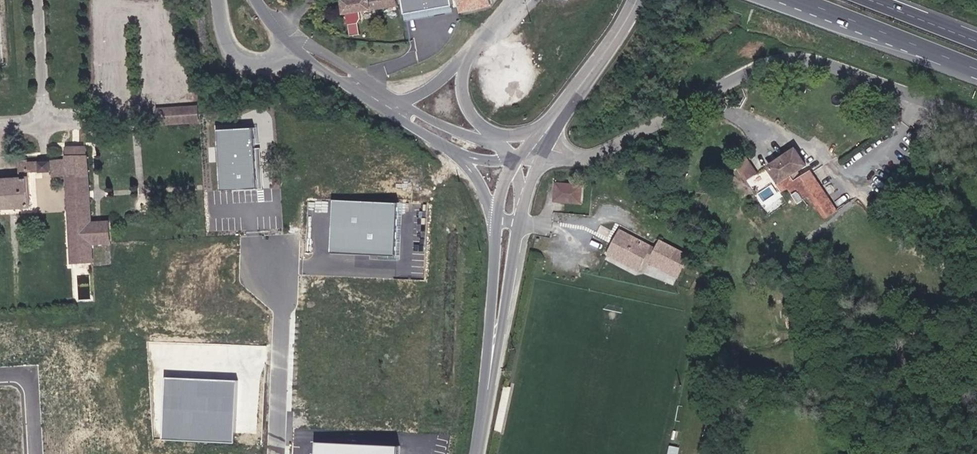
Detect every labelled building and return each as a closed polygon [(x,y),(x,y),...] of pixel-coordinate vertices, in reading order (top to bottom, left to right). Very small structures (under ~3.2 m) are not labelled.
[(349,16),(402,7),(401,0),(346,0),(349,16)] [(412,8),(440,3),(442,16),(460,12),(458,0),(411,0),(412,8)] [(467,15),(500,8),(498,0),(464,0),(467,15)] [(202,103),(161,106),(162,125),(203,122),(202,103)] [(253,128),(215,130),(218,190),(257,188),(253,128)] [(37,209),(35,176),(67,174),(71,264),(99,263),(98,245),(116,244),(115,233),(114,220),(95,221),(90,144),(66,144),(68,158),(21,160),(21,175),(1,175),(0,132),(0,212),(37,209)] [(791,146),(762,166),(774,185),(804,166),(791,146)] [(747,157),(732,167),(744,183),(759,173),(747,157)] [(841,211),(812,171),(796,184),(793,178),(785,183),(789,190),(792,188),(795,193),(800,189),(806,199),(810,197),(828,220),(841,211)] [(585,184),(557,182),(555,202),(583,204),(585,184)] [(779,196),(785,190),(780,183),(773,189),(779,196)] [(397,203),(331,200),(329,252),(395,255),(397,203)] [(656,247),(623,229),(608,254),(641,273),(647,263),(656,247)] [(660,239),(656,247),(647,263),(678,279),(690,255),(660,239)] [(237,382),(164,377),(161,439),(233,443),(237,382)] [(15,453),(13,401),(6,401),(6,386),(0,386),(0,453),(15,453)] [(403,427),(418,427),(418,416),(404,416),(403,427)] [(312,442),(312,453),(398,453),(399,446),(312,442)]
